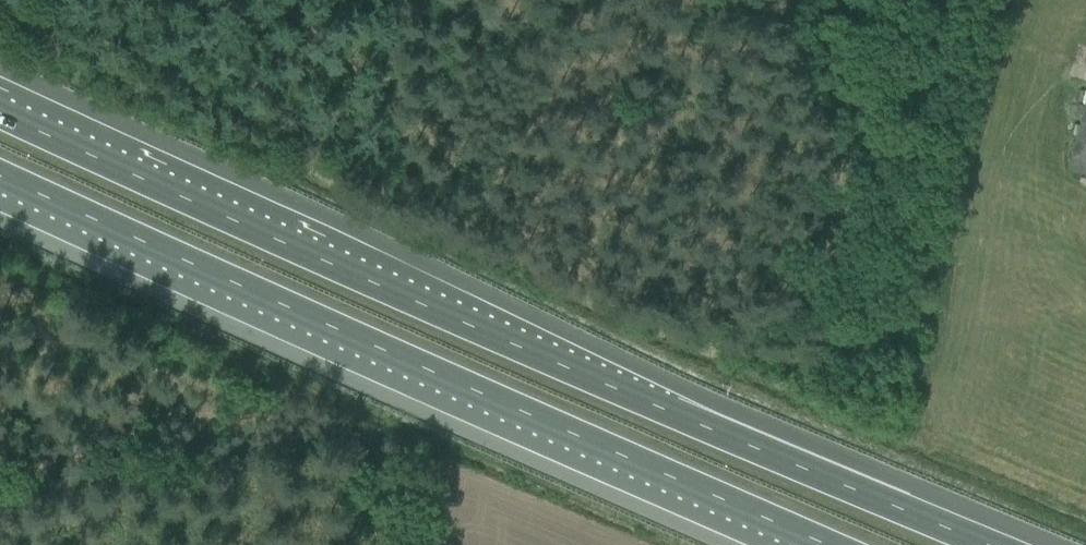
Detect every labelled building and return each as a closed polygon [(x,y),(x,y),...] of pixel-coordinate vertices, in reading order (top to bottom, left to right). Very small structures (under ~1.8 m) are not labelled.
[(1085,175),(1085,103),(1068,170),(1085,175)]
